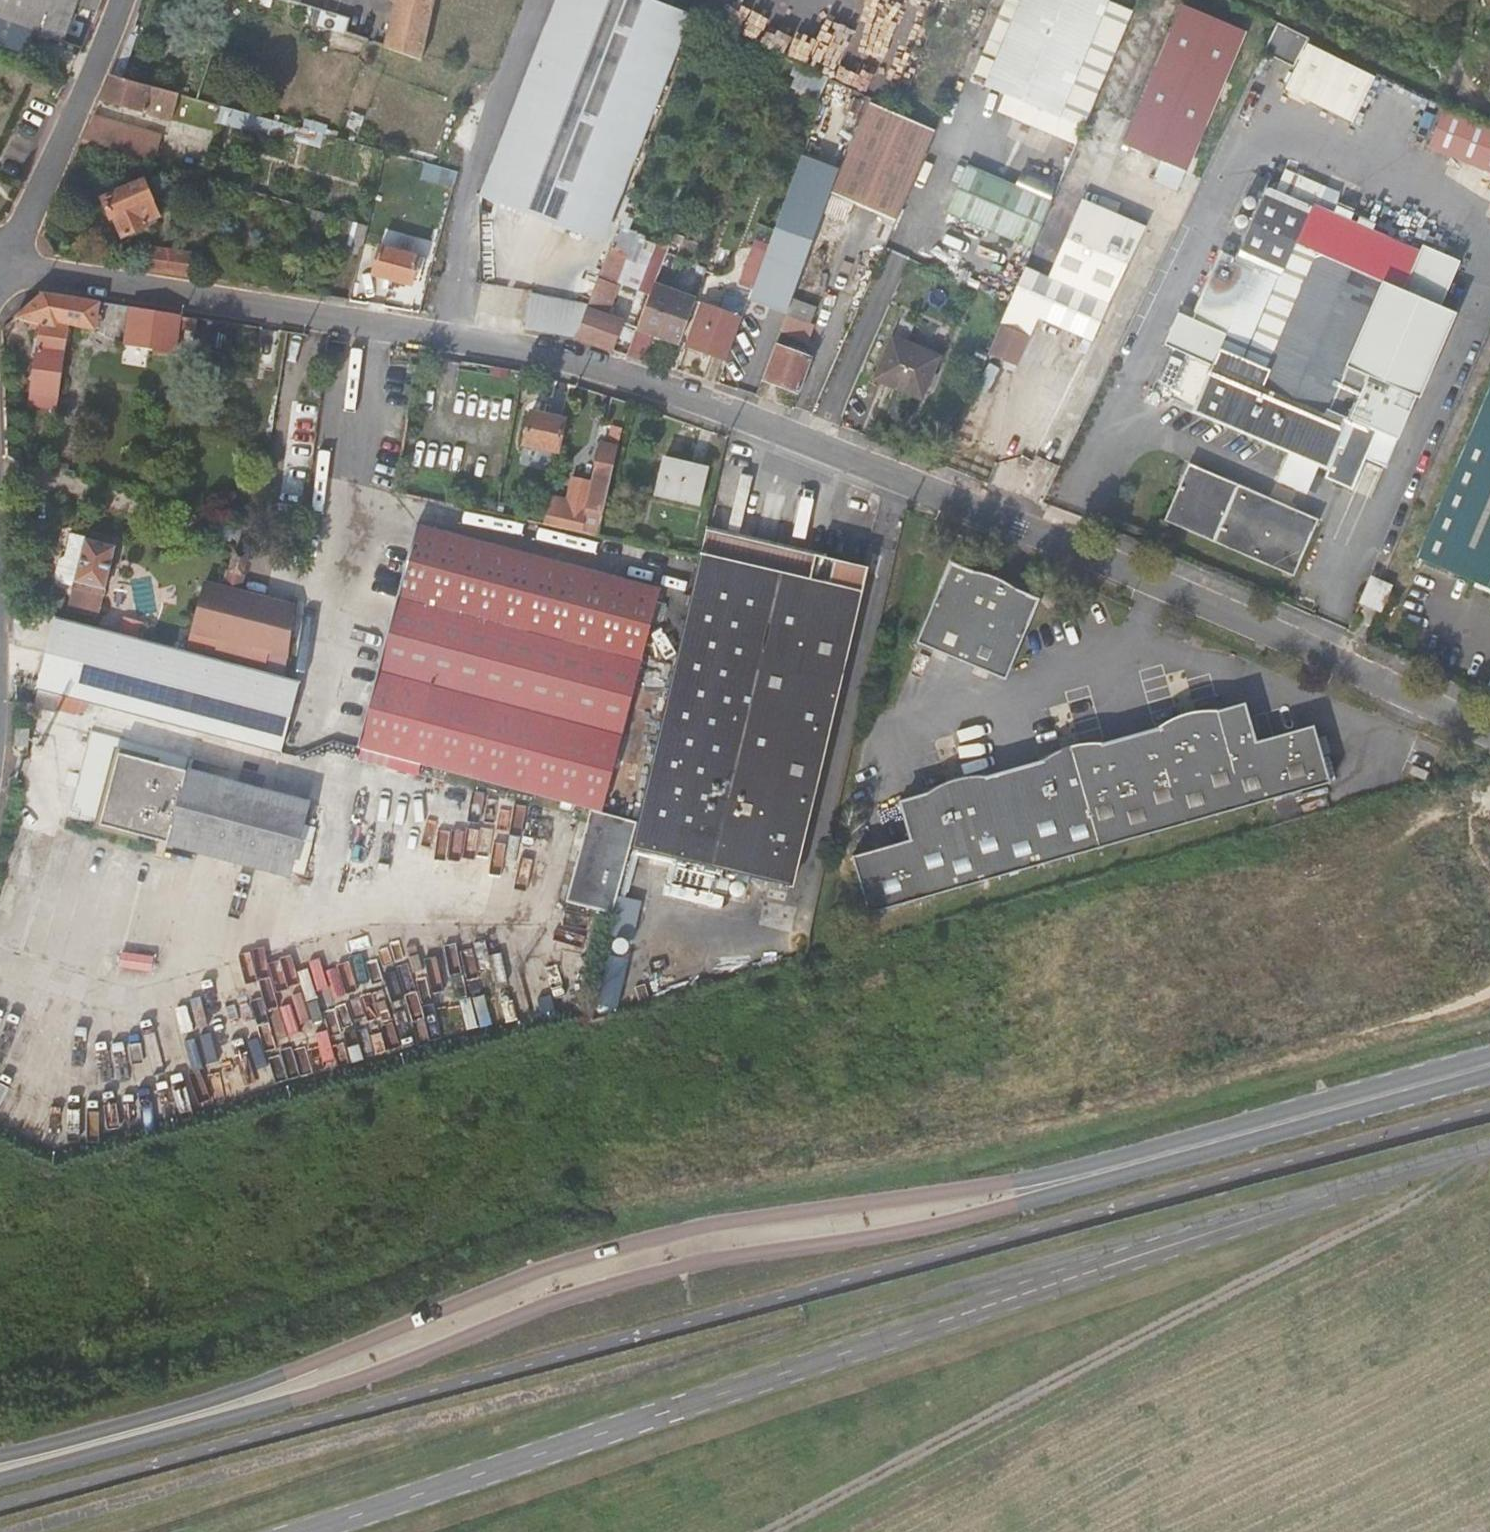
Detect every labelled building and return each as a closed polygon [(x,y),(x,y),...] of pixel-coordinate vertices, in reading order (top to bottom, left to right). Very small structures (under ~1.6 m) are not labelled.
[(100,0),(0,0),(0,20),(62,42),(75,2),(96,9),(100,0)] [(389,29),(385,47),(420,59),(434,0),(398,0),(389,29)] [(527,82),(541,87),(498,199),(587,234),(642,92),(675,8),(671,7),(653,0),(576,0),(566,26),(551,21),(527,82)] [(1132,12),(1108,2),(1108,0),(1005,0),(975,74),(986,80),(984,84),(1003,93),(996,112),(1075,146),(1092,106),(1101,85),(1132,12)] [(1180,166),(1209,96),(1217,100),(1226,79),(1217,75),(1237,27),(1176,0),(1172,0),(1114,138),(1156,156),(1180,166)] [(676,53),(691,14),(675,8),(642,92),(587,234),(603,241),(617,205),(641,143),(676,53)] [(1269,18),(1255,49),(1285,63),(1299,33),(1269,18)] [(814,99),(821,76),(794,63),(786,87),(799,93),(814,99)] [(111,74),(101,99),(142,111),(171,117),(177,104),(201,111),(199,118),(213,122),(209,134),(217,136),(226,107),(197,99),(111,74)] [(1115,90),(1101,85),(1092,106),(1106,112),(1115,90)] [(853,203),(896,218),(933,131),(863,102),(838,171),(823,212),(838,218),(835,223),(844,226),(853,203)] [(1444,104),(1429,142),(1489,167),(1489,122),(1444,104)] [(94,115),(84,140),(154,162),(155,134),(94,115)] [(1173,186),(1180,166),(1156,156),(1149,175),(1173,186)] [(823,212),(838,171),(800,157),(761,263),(759,268),(758,272),(748,298),(786,311),(823,212)] [(951,211),(1033,247),(1054,198),(972,164),(951,211)] [(454,181),(456,171),(435,166),(432,175),(454,181)] [(1417,251),(1368,231),(1353,224),(1346,221),(1330,215),(1313,207),(1322,184),(1285,168),(1275,191),(1263,186),(1234,257),(1218,250),(1191,319),(1175,312),(1162,343),(1168,345),(1147,397),(1157,402),(1161,392),(1174,397),(1172,402),(1206,417),(1287,451),(1275,479),(1303,492),(1315,464),(1325,468),(1322,477),(1348,488),(1361,457),(1380,464),(1381,464),(1412,392),(1415,393),(1449,311),(1434,305),(1453,260),(1419,245),(1417,251)] [(429,181),(452,188),(454,181),(432,175),(429,181)] [(115,193),(104,198),(112,218),(116,216),(124,235),(149,225),(148,221),(160,216),(145,182),(133,186),(130,178),(113,185),(115,193)] [(1025,265),(987,355),(1013,365),(1034,313),(1091,338),(1144,213),(1081,186),(1044,273),(1025,265)] [(1335,202),(1330,215),(1346,221),(1350,208),(1335,202)] [(313,210),(308,226),(322,231),(327,214),(313,210)] [(1353,224),(1368,231),(1372,220),(1357,213),(1353,224)] [(335,248),(360,255),(367,226),(342,218),(335,248)] [(576,336),(612,348),(622,322),(606,315),(615,289),(610,287),(622,255),(616,252),(617,247),(610,245),(587,305),(576,336)] [(419,256),(381,246),(373,275),(411,286),(419,256)] [(152,249),(148,269),(188,276),(192,257),(152,249)] [(744,277),(749,278),(754,266),(759,268),(761,263),(751,259),(746,273),(744,277)] [(739,317),(741,318),(748,298),(758,272),(759,268),(754,266),(749,278),(747,284),(742,283),(734,301),(741,304),(737,315),(729,312),(731,307),(711,300),(707,304),(702,302),(685,346),(722,360),(739,317)] [(653,333),(679,343),(695,299),(653,283),(646,301),(637,327),(653,333)] [(42,295),(16,318),(17,319),(26,322),(25,330),(39,334),(27,414),(52,419),(67,325),(93,331),(98,303),(42,295)] [(544,330),(576,336),(587,305),(535,296),(525,328),(544,330)] [(192,329),(193,318),(126,308),(122,344),(171,351),(174,327),(192,329)] [(811,323),(785,313),(779,328),(805,338),(811,323)] [(627,354),(644,360),(653,333),(637,327),(627,354)] [(939,357),(892,337),(875,377),(921,397),(939,357)] [(773,344),(760,379),(796,393),(809,357),(801,354),(801,351),(790,346),(789,349),(773,344)] [(1481,387),(1476,399),(1485,403),(1420,553),(1478,579),(1489,584),(1489,391),(1481,387)] [(617,431),(624,405),(608,400),(602,428),(617,431)] [(556,454),(564,421),(529,414),(522,446),(556,454)] [(590,534),(595,535),(613,450),(598,446),(583,509),(546,502),(540,523),(576,530),(577,523),(592,527),(590,534)] [(703,469),(660,459),(651,494),(694,505),(703,469)] [(1191,465),(1167,519),(1292,573),(1315,520),(1191,465)] [(585,813),(593,816),(601,818),(615,766),(610,765),(657,589),(527,555),(413,525),(366,700),(369,701),(356,750),(585,813)] [(111,549),(71,538),(67,558),(61,561),(56,580),(60,586),(100,595),(111,549)] [(228,572),(243,576),(249,555),(233,551),(228,572)] [(857,598),(697,562),(688,603),(647,775),(638,816),(636,828),(630,856),(788,894),(857,598)] [(1044,601),(955,565),(922,646),(1010,683),(1044,601)] [(222,590),(237,594),(243,576),(228,572),(222,590)] [(1358,601),(1368,605),(1379,581),(1369,577),(1358,601)] [(1478,579),(1475,585),(1489,592),(1489,584),(1478,579)] [(1379,581),(1368,605),(1377,610),(1388,585),(1379,581)] [(278,658),(284,660),(291,608),(237,594),(222,590),(197,583),(185,631),(216,639),(212,659),(260,672),(265,653),(278,658)] [(88,707),(277,759),(298,682),(280,677),(260,672),(212,659),(162,646),(56,617),(36,692),(58,699),(88,707)] [(1189,633),(1173,626),(1170,634),(1186,642),(1189,633)] [(58,699),(36,692),(31,711),(53,717),(55,711),(58,699)] [(85,720),(88,707),(58,699),(55,711),(85,720)] [(1277,802),(1335,785),(1319,726),(1261,744),(1249,706),(1078,755),(904,805),(914,842),(857,859),(874,917),(963,892),(1163,834),(1223,817),(1277,802)] [(91,734),(67,820),(286,879),(305,809),(187,775),(190,762),(91,734)] [(569,908),(614,920),(630,856),(636,828),(601,818),(593,816),(569,908)]
